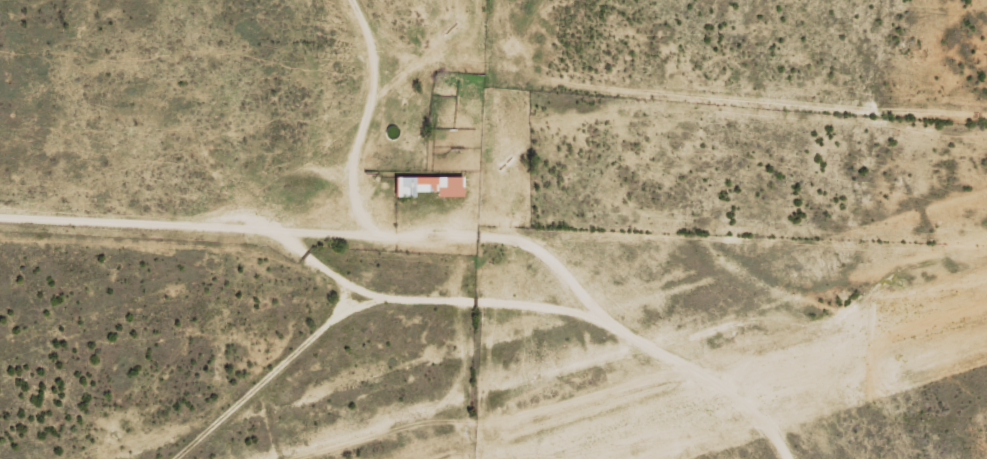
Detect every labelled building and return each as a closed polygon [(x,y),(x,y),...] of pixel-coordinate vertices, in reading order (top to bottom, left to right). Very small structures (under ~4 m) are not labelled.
[(396,197),(462,197),(462,177),(396,177),(396,197)]
